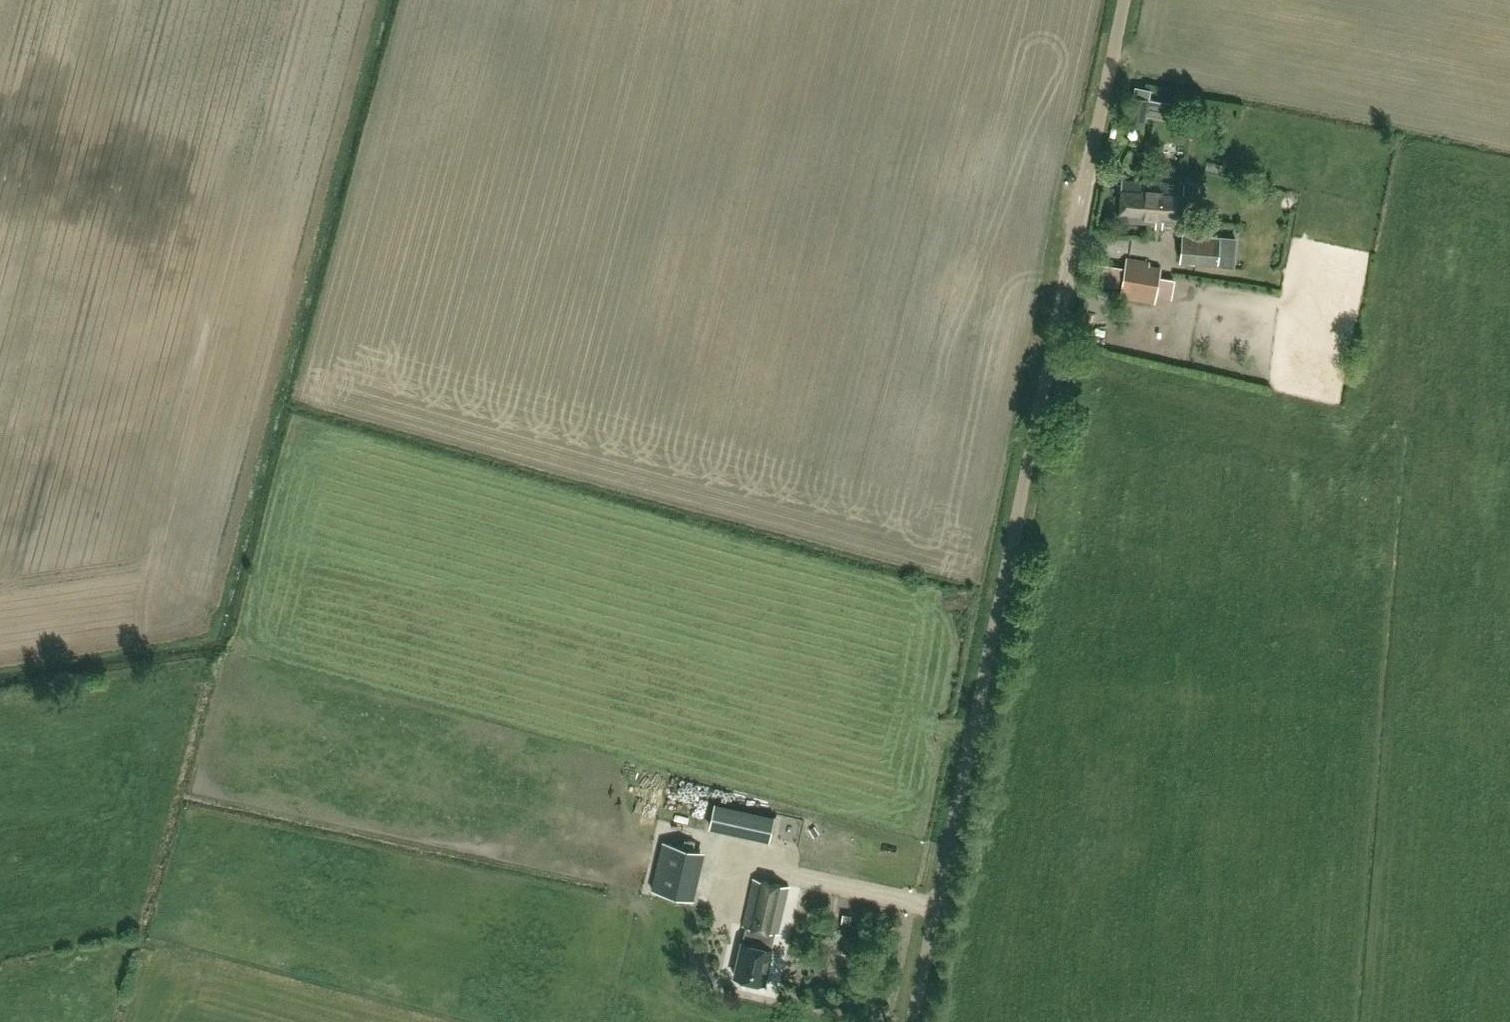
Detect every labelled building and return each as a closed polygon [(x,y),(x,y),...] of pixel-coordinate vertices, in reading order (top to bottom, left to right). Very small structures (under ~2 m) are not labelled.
[(1128,125),(1143,128),(1146,114),(1144,114),(1148,95),(1134,92),(1128,125)] [(1122,179),(1118,221),(1180,227),(1184,185),(1122,179)] [(1183,234),(1182,245),(1181,262),(1218,265),(1220,237),(1183,234)] [(1154,303),(1160,268),(1150,267),(1149,261),(1127,258),(1120,297),(1154,303)] [(769,835),(773,819),(714,806),(710,827),(768,840),(769,835)] [(692,898),(703,850),(662,840),(652,888),(692,898)] [(779,933),(789,886),(754,878),(743,925),(747,926),(737,975),(764,981),(775,932),(779,933)]
